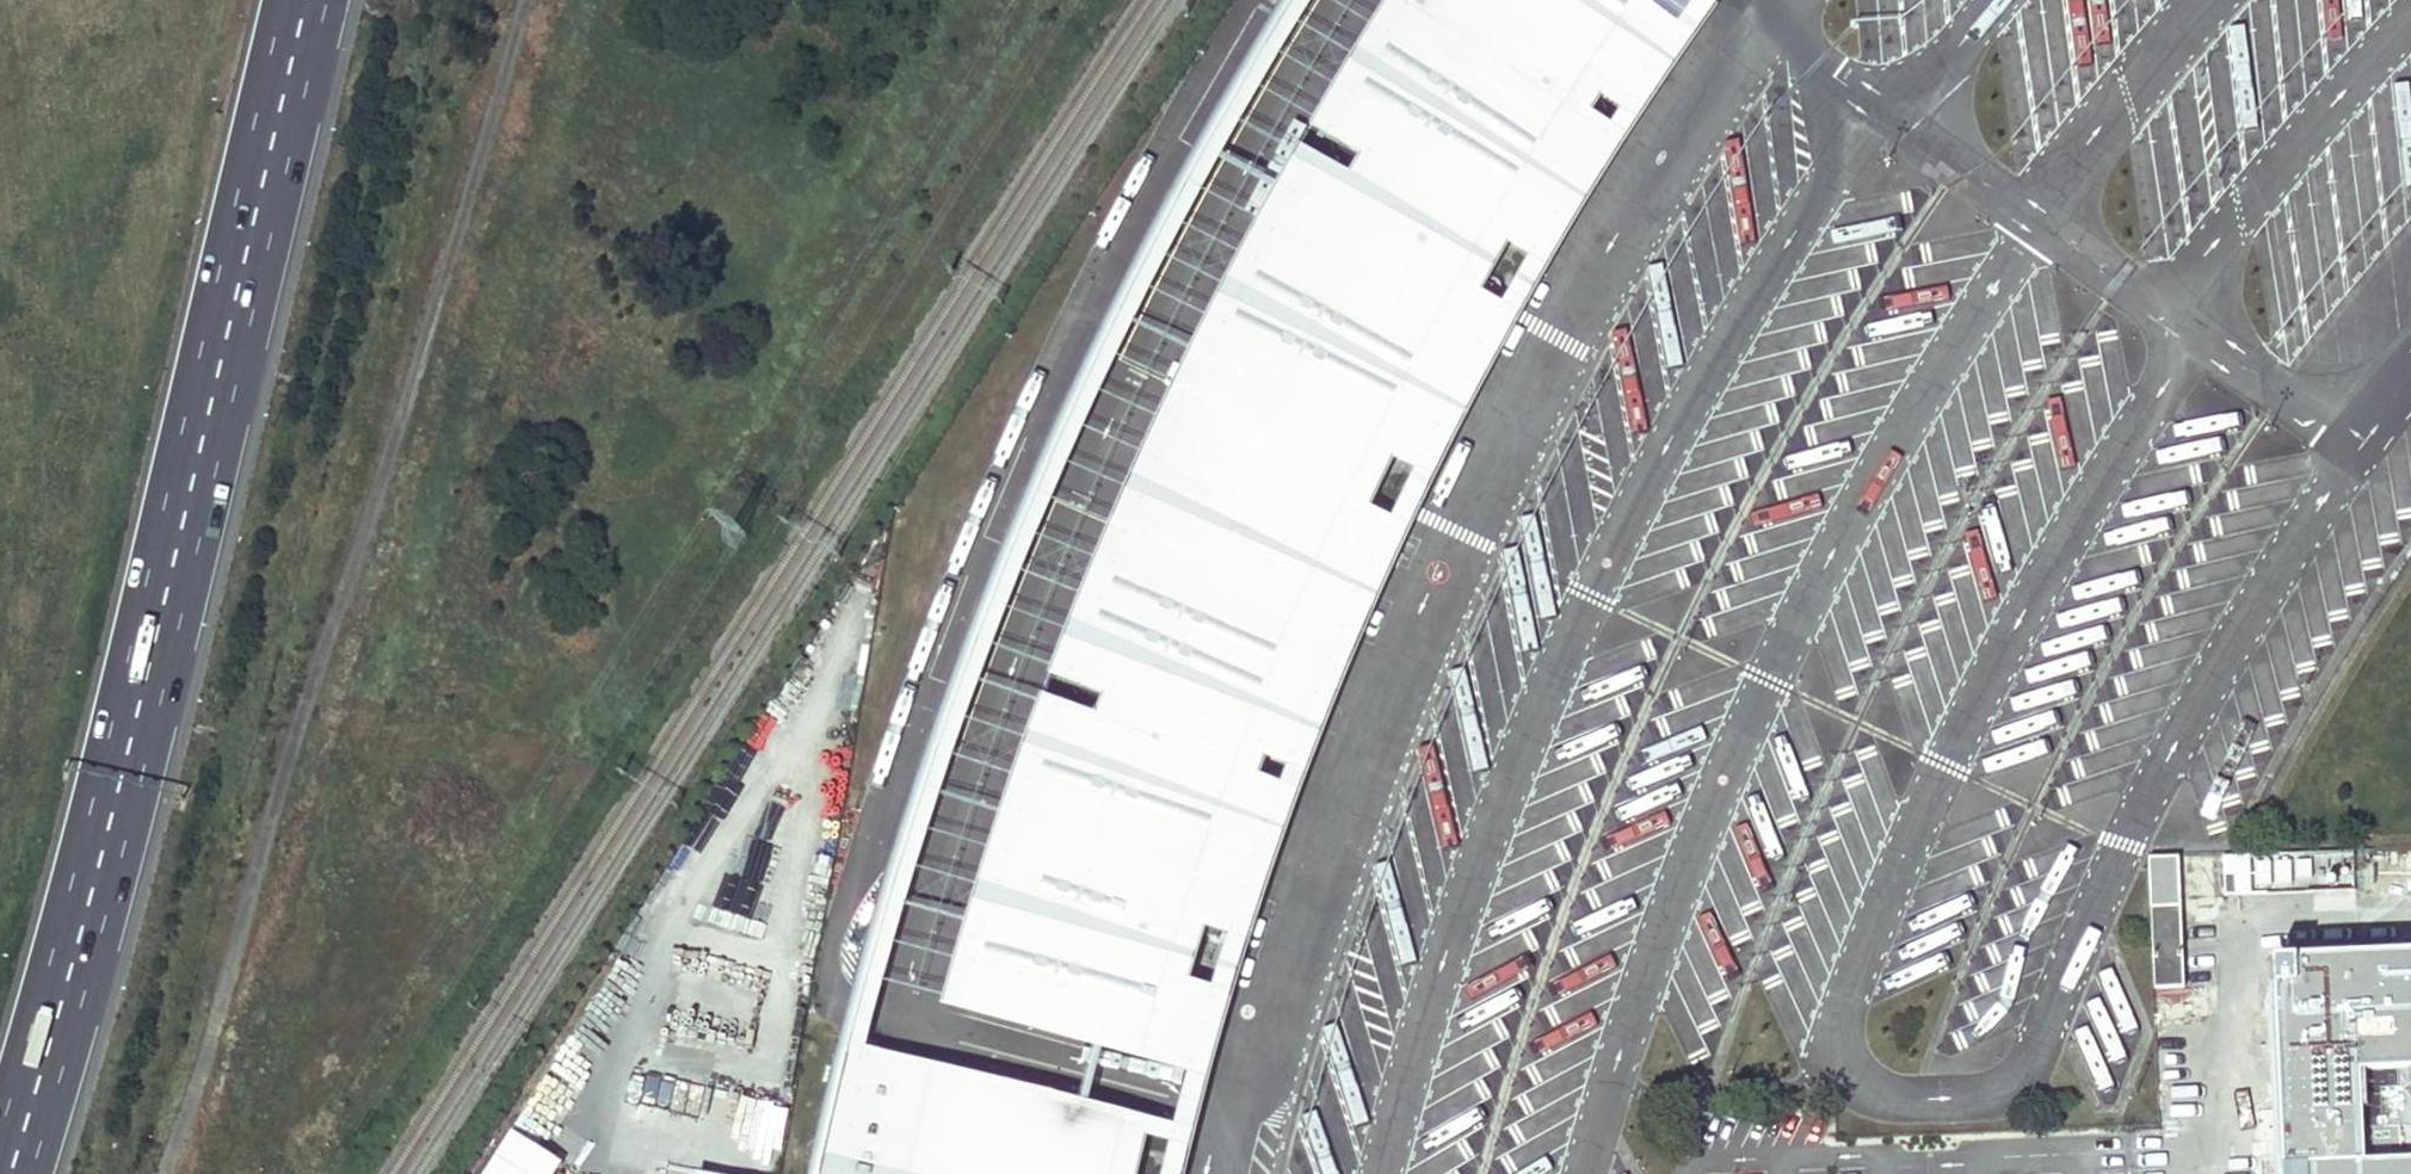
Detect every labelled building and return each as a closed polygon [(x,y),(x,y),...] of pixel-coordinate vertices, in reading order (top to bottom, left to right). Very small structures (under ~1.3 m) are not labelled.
[(1051,707),(1035,751),(1012,818),(1009,816),(996,856),(1031,867),(1020,900),(986,890),(974,929),(989,934),(980,967),(969,1008),(1197,1070),(1208,1031),(1218,997),(1184,987),(1195,951),(1204,922),(1238,933),(1252,887),(1271,832),(1286,794),(1252,781),(1263,751),(1297,763),(1319,706),(1344,646),(1370,584),(1396,529),(1363,514),(1393,453),(1425,468),(1468,385),(1506,315),(1475,297),(1508,238),(1539,256),(1579,189),(1613,135),(1583,117),(1601,89),(1631,109),(1670,50),(1702,4),(1696,0),(1418,0),(1414,7),(1403,0),(1361,67),(1323,130),(1366,155),(1349,185),(1303,158),(1280,198),(1265,227),(1268,229),(1231,297),(1201,358),(1245,379),(1230,411),(1182,387),(1148,461),(1118,530),(1121,531),(1090,606),(1063,675),(1109,693),(1098,725),(1051,707)] [(2152,909),(2154,991),(2186,990),(2184,909),(2152,909)] [(2280,956),(2285,1173),(2410,1173),(2410,953),(2280,956)] [(1146,1127),(847,1052),(833,1110),(818,1173),(1134,1173),(1146,1127)] [(483,1173),(555,1173),(563,1161),(512,1129),(483,1173)]
